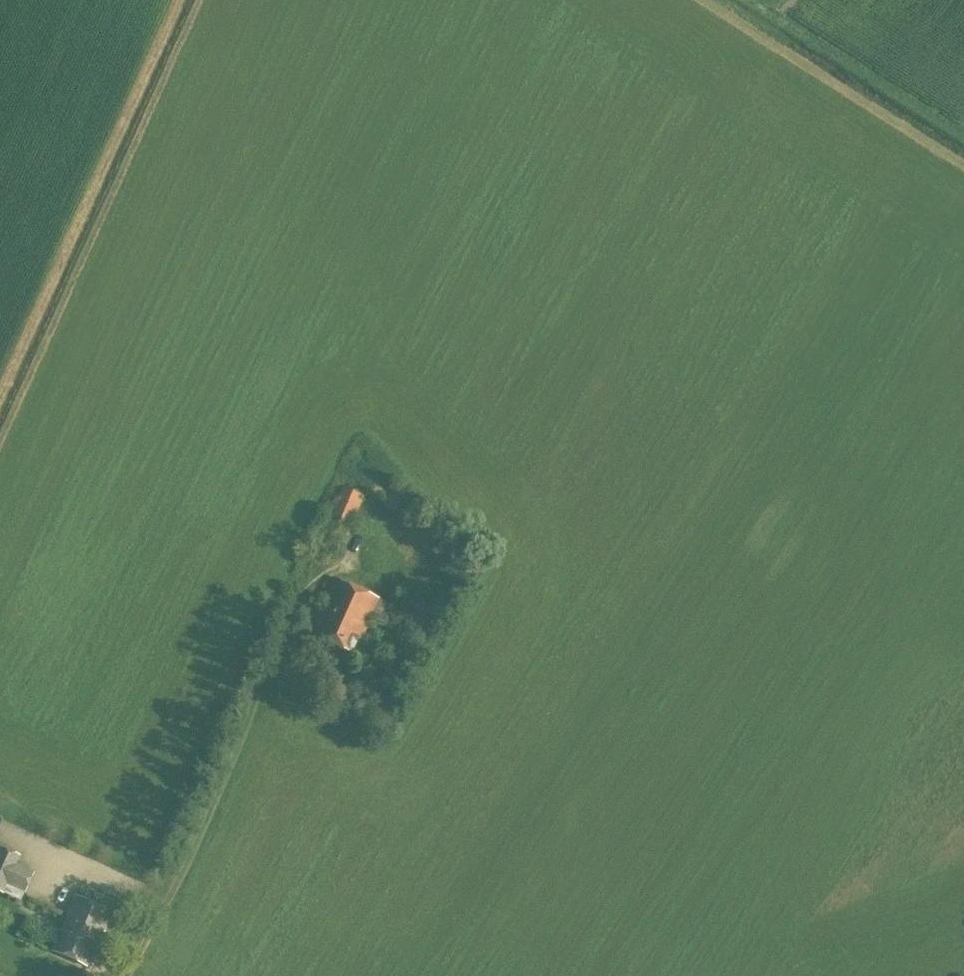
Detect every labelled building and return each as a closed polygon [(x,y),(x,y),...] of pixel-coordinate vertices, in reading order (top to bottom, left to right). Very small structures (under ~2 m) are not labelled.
[(337,555),(363,497),(342,487),(329,516),(326,514),(313,544),(337,555)] [(385,623),(393,606),(336,581),(312,635),(354,654),(371,617),(385,623)] [(34,872),(16,865),(20,855),(0,847),(0,892),(3,894),(7,886),(24,893),(34,872)] [(105,931),(114,913),(77,896),(68,915),(70,915),(54,951),(87,966),(103,930),(105,931)]
